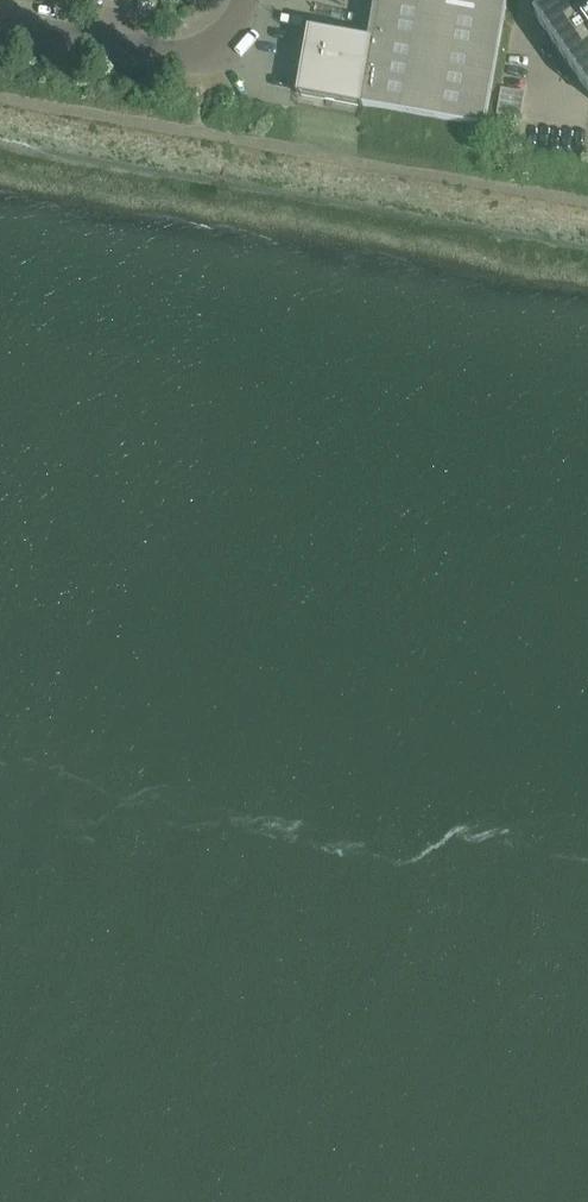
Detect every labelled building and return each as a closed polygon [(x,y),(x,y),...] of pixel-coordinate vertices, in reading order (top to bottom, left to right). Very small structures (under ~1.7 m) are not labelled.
[(310,30),(298,96),(485,129),(508,0),(377,0),(370,41),(310,30)] [(536,20),(587,93),(587,0),(564,0),(536,20)]
